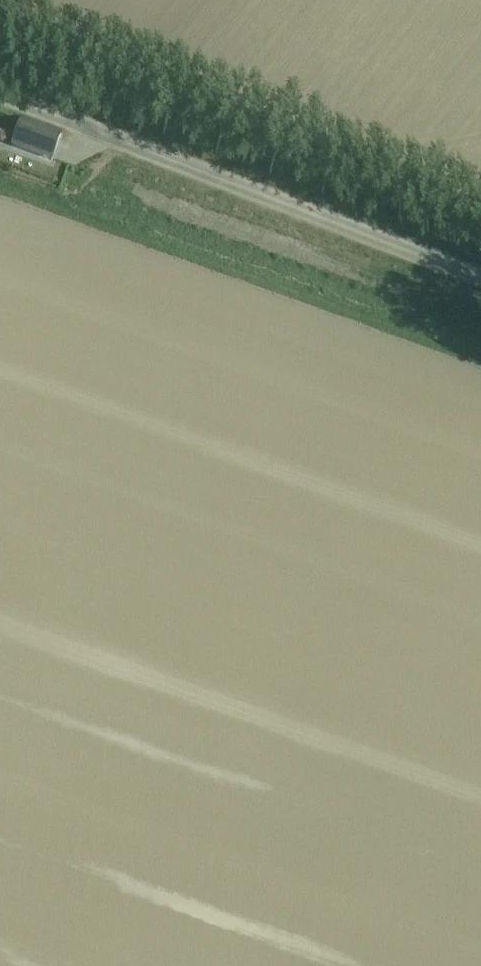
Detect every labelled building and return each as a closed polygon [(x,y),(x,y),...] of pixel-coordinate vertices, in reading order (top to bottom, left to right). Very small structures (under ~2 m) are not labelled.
[(52,161),(61,136),(21,121),(12,146),(52,161)]
